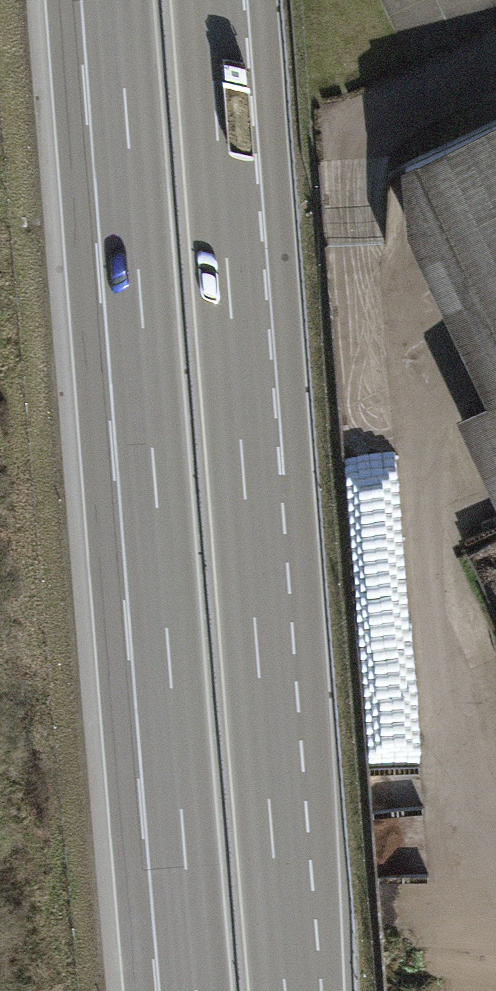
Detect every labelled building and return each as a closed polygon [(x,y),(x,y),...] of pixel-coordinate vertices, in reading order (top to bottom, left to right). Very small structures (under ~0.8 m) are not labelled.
[(408,230),(487,399),(462,411),(486,463),(495,458),(495,121),(403,164),(408,230)] [(486,463),(495,484),(495,458),(486,463)]
